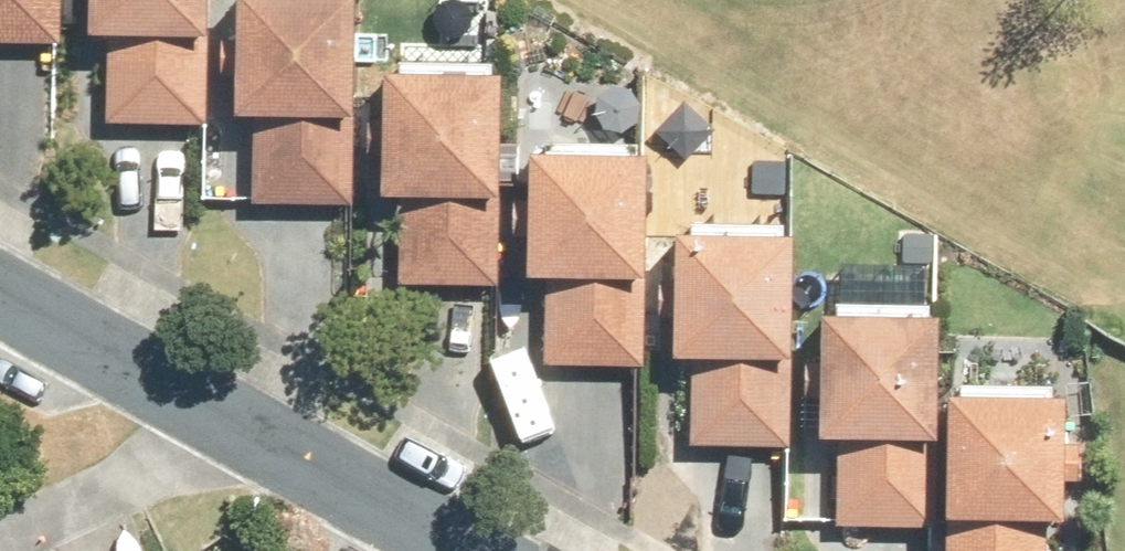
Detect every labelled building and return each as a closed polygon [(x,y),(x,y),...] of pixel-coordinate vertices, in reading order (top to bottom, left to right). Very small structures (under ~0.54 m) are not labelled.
[(62,37),(62,0),(0,0),(0,36),(62,37)] [(90,25),(108,25),(107,116),(208,118),(209,0),(90,0),(90,25)] [(236,106),(256,106),(254,198),(354,199),(355,0),(237,0),(236,106)] [(402,187),(400,279),(500,279),(501,65),(384,61),(382,187),(402,187)] [(549,268),(546,357),(646,360),(652,146),(531,142),(527,267),(549,268)] [(796,227),(675,223),(677,348),(694,348),(692,439),(792,440),(796,227)] [(824,305),(821,429),(841,429),(838,519),(934,524),(941,308),(824,305)] [(1083,439),(1066,438),(1066,389),(951,385),(949,550),(1047,550),(1048,511),(1065,512),(1065,476),(1081,476),(1083,439)]
